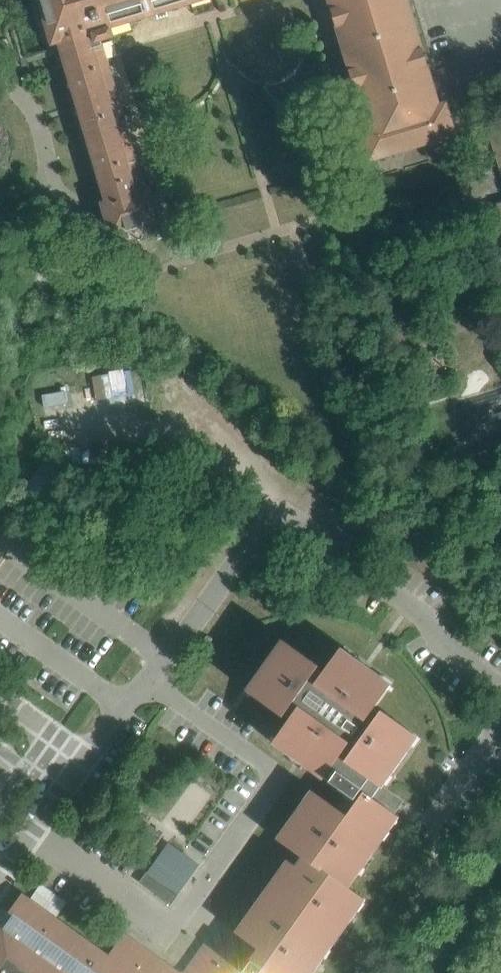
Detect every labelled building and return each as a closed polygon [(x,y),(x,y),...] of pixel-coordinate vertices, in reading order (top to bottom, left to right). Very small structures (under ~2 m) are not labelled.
[(204,0),(38,0),(52,45),(54,45),(58,58),(63,57),(107,202),(102,203),(111,236),(121,233),(124,246),(155,237),(151,224),(159,222),(150,189),(145,191),(97,32),(204,0)] [(366,127),(359,129),(369,161),(456,135),(446,103),(439,105),(408,0),(328,0),(366,127)] [(309,967),(312,970),(314,968),(311,965),(317,957),(320,959),(340,931),(337,929),(343,921),(346,923),(347,921),(344,918),(350,910),(353,912),(364,897),(347,885),(357,872),(353,870),(359,862),(362,864),(364,862),(361,860),(367,851),(370,853),(390,825),(387,823),(393,815),(396,817),(397,815),(389,809),(398,796),(381,785),(392,770),(388,767),(394,759),(398,761),(400,759),(396,756),(402,748),(405,751),(417,735),(381,710),(379,713),(374,709),(391,685),(374,673),(372,677),(364,671),(366,668),(364,666),(361,670),(353,664),(356,660),(340,649),(323,673),(317,668),(319,665),(284,640),(272,656),(276,659),(270,667),(267,664),(265,666),(269,669),(263,677),(259,675),(248,691),(283,716),(285,713),(291,717),(274,741),(290,752),(293,748),(301,754),(298,758),(300,760),(303,756),(311,762),(309,766),(325,777),(332,767),(337,771),(330,781),(348,794),(338,808),(313,790),(302,805),(305,807),(299,816),(296,813),(295,815),(298,818),(292,826),(289,824),(278,839),(303,857),(297,866),(289,860),(287,862),(290,864),(284,872),(281,870),(261,898),(264,900),(258,909),(255,907),(254,909),(257,911),(251,919),(248,917),(237,932),(244,937),(236,948),(229,943),(221,954),(206,943),(189,966),(193,969),(190,972),(305,972),(309,967)] [(177,895),(146,872),(140,881),(171,904),(177,895)] [(39,906),(21,894),(9,911),(13,914),(4,927),(0,924),(0,972),(179,972),(123,933),(108,955),(39,906)]
